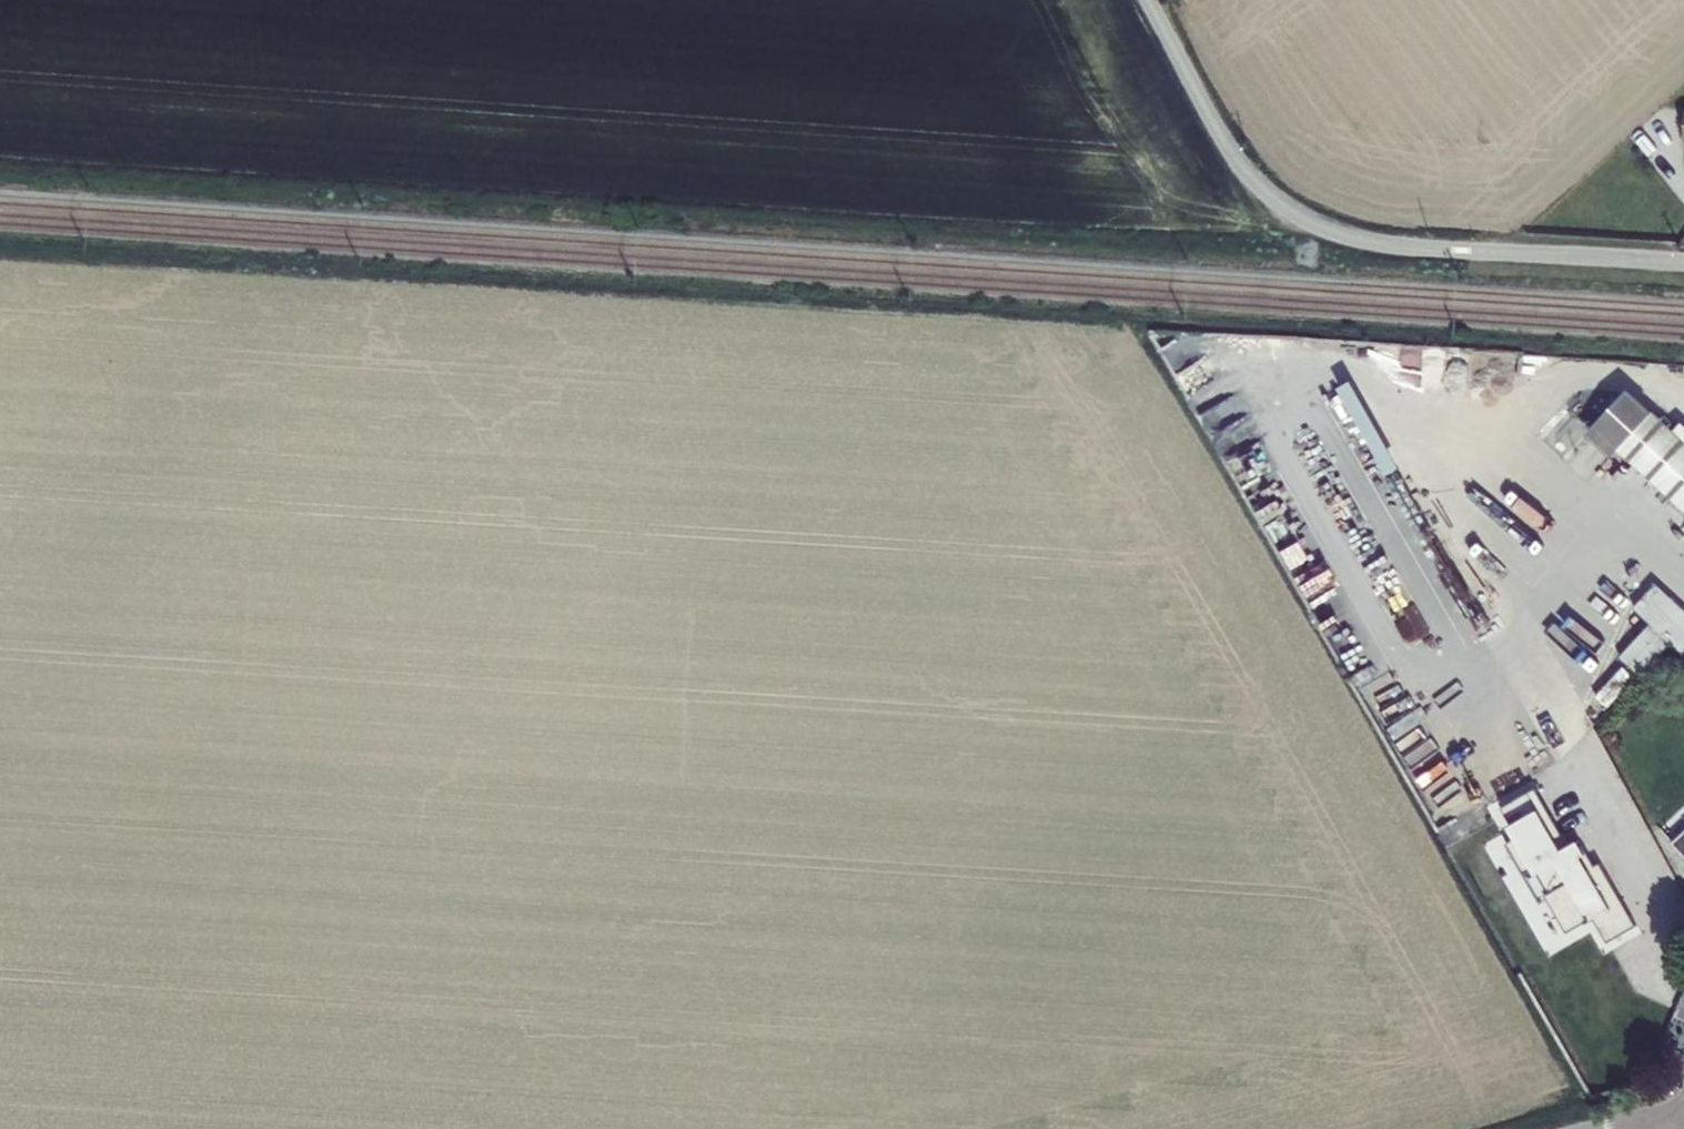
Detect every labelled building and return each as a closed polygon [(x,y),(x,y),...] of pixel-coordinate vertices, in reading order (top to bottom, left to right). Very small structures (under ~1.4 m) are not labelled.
[(1595,426),(1619,449),(1649,415),(1630,398),(1595,426)] [(1619,449),(1683,508),(1683,447),(1649,415),(1619,449)] [(1617,647),(1638,665),(1669,632),(1681,643),(1683,641),(1683,611),(1649,578),(1631,597),(1649,613),(1617,647)] [(1619,690),(1598,671),(1579,692),(1600,711),(1619,690)] [(1502,803),(1561,932),(1599,915),(1609,937),(1637,925),(1605,856),(1597,860),(1585,834),(1566,842),(1541,786),(1502,803)] [(1663,852),(1683,876),(1683,834),(1663,852)]
